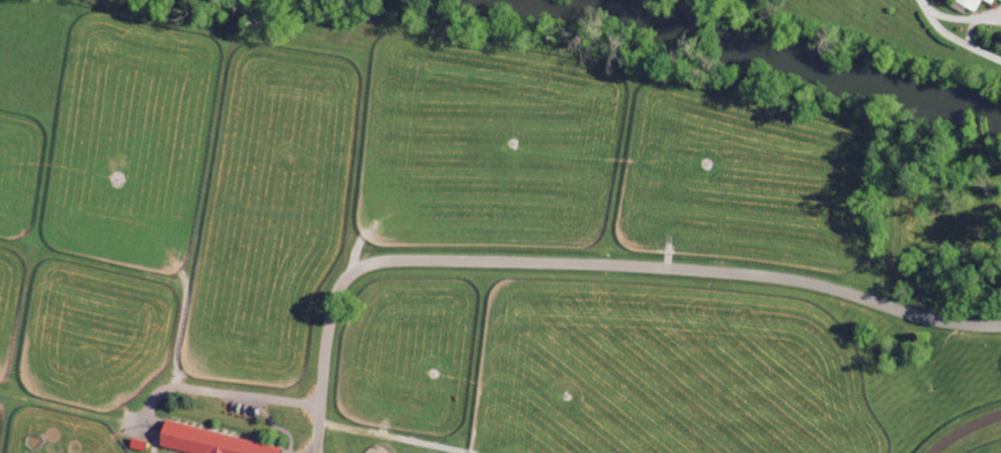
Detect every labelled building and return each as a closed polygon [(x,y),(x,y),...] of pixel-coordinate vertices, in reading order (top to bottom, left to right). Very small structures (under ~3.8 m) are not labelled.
[(955,0),(975,11),(981,0),(955,0)] [(279,445),(162,422),(158,446),(194,452),(278,452),(279,445)]
